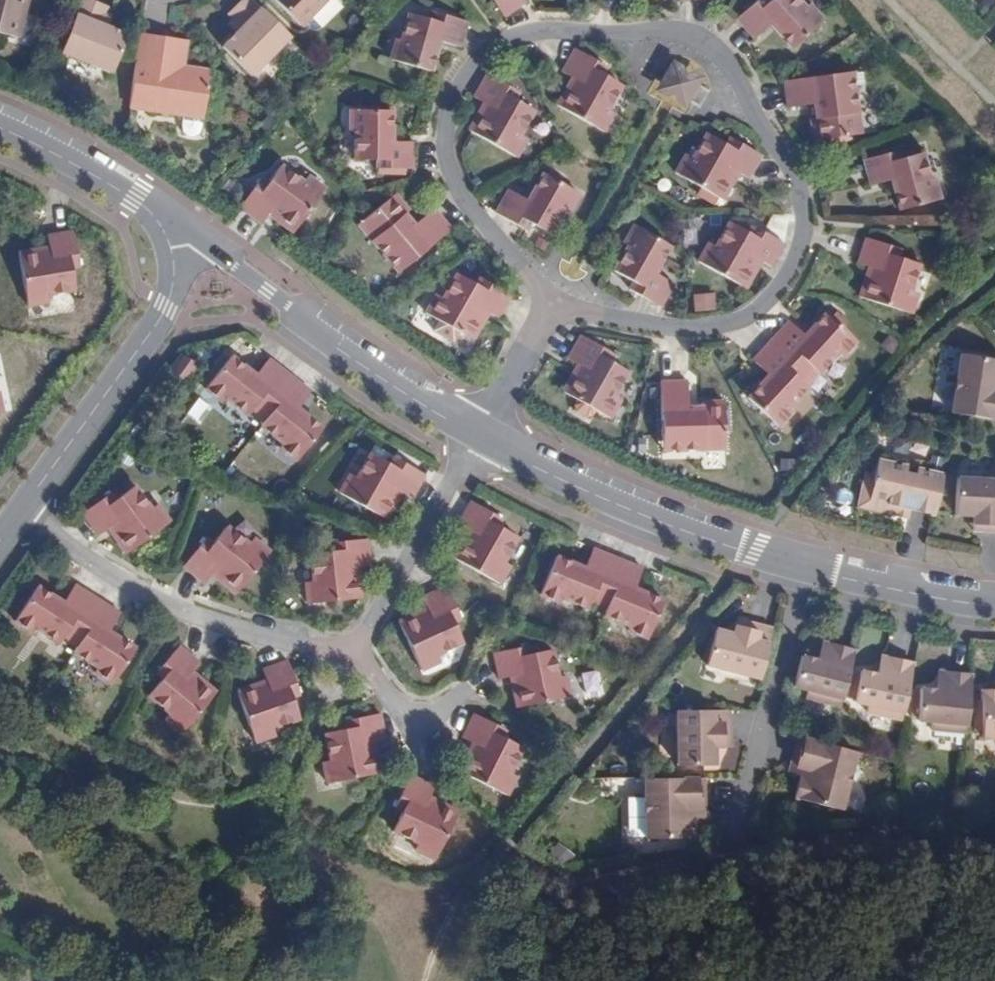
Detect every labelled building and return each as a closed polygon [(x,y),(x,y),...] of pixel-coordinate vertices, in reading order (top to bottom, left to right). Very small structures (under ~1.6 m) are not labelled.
[(18,38),(28,0),(0,0),(0,33),(18,38)] [(61,50),(113,71),(127,33),(108,26),(101,23),(105,11),(107,6),(91,0),(81,0),(61,50)] [(289,35),(252,0),(242,0),(228,15),(232,19),(241,27),(236,33),(222,47),(250,75),(289,35)] [(325,0),(274,0),(300,26),(325,0)] [(501,13),(519,0),(492,0),(501,13)] [(781,33),(793,46),(822,20),(808,4),(803,9),(796,0),(769,0),(767,1),(766,0),(758,0),(736,20),(754,41),(773,24),(777,21),(785,30),(781,33)] [(101,23),(108,26),(113,14),(105,11),(101,23)] [(431,43),(437,45),(458,51),(466,24),(433,15),(431,22),(409,15),(401,42),(395,41),(389,61),(429,73),(435,53),(428,52),(431,43)] [(227,24),(236,33),(241,27),(232,19),(227,24)] [(773,24),(781,33),(785,30),(777,21),(773,24)] [(140,34),(128,106),(181,114),(201,117),(208,70),(182,66),(163,63),(167,38),(140,34)] [(163,63),(182,66),(185,41),(167,38),(163,63)] [(435,53),(437,45),(431,43),(428,52),(435,53)] [(574,89),(569,86),(558,105),(604,132),(616,112),(610,108),(623,87),(603,76),(607,67),(576,49),(563,71),(574,78),(578,81),(574,89)] [(684,112),(705,72),(671,54),(650,94),(684,112)] [(852,73),(835,75),(837,90),(854,87),(853,74),(852,73)] [(862,73),(853,74),(854,87),(864,85),(862,73)] [(837,90),(835,75),(785,83),(789,108),(810,105),(816,104),(818,119),(812,119),(815,141),(861,134),(854,87),(837,90)] [(486,118),(481,115),(471,132),(517,159),(529,138),(521,133),(536,109),(517,98),(519,95),(487,76),(474,100),(486,107),(491,110),(486,118)] [(574,78),(569,86),(574,89),(578,81),(574,78)] [(816,104),(810,105),(812,119),(818,119),(816,104)] [(486,107),(481,115),(486,118),(491,110),(486,107)] [(386,132),(391,132),(391,111),(349,112),(350,132),(357,133),(357,160),(377,160),(377,169),(414,169),(414,144),(391,144),(386,144),(386,132)] [(199,127),(201,117),(181,114),(180,124),(180,131),(185,135),(191,137),(197,133),(199,127)] [(733,172),(738,175),(748,180),(761,156),(731,139),(727,145),(707,134),(693,159),(687,156),(677,174),(723,200),(732,183),(728,181),(733,172)] [(887,191),(881,192),(886,214),(940,200),(934,179),(928,180),(922,153),(902,158),(900,150),(864,159),(870,186),(879,184),(885,182),(887,191)] [(239,208),(263,225),(270,215),(272,211),(281,217),(278,221),(295,234),(327,191),(309,178),(306,183),(283,167),(270,186),(260,179),(239,208)] [(732,183),(738,175),(733,172),(728,181),(732,183)] [(535,203),(530,199),(512,188),(498,212),(528,230),(533,221),(552,232),(566,209),(569,211),(580,194),(545,173),(535,190),(540,194),(535,203)] [(879,184),(881,192),(887,191),(885,182),(879,184)] [(535,190),(530,199),(535,203),(540,194),(535,190)] [(401,252),(410,262),(452,228),(435,207),(418,221),(413,226),(405,215),(410,212),(396,195),(361,225),(391,261),(401,252)] [(270,215),(278,221),(281,217),(272,211),(270,215)] [(413,226),(418,221),(410,212),(405,215),(413,226)] [(755,258),(760,261),(770,267),(783,244),(754,227),(749,234),(730,223),(716,247),(710,243),(699,262),(744,289),(755,270),(750,267),(755,258)] [(656,263),(661,266),(672,247),(636,226),(625,245),(629,247),(615,271),(635,282),(630,291),(662,309),(675,287),(656,275),(651,272),(656,263)] [(40,253),(40,248),(18,252),(26,304),(47,301),(46,293),(74,289),(70,266),(80,265),(74,229),(48,233),(51,246),(51,252),(40,253)] [(872,280),(866,278),(859,301),(910,316),(916,296),(910,295),(918,267),(895,260),(898,252),(863,241),(855,267),(868,271),(875,272),(872,280)] [(400,272),(410,262),(401,252),(391,261),(400,272)] [(755,270),(760,261),(755,258),(750,267),(755,270)] [(656,275),(661,266),(656,263),(651,272),(656,275)] [(868,271),(866,278),(872,280),(875,272),(868,271)] [(484,309),(490,312),(500,318),(513,296),(483,279),(478,287),(459,276),(446,299),(438,295),(428,314),(443,323),(459,332),(474,340),(484,323),(477,320),(484,309)] [(484,323),(490,312),(484,309),(477,320),(484,323)] [(787,322),(771,340),(797,365),(803,359),(811,367),(820,375),(839,354),(843,357),(856,342),(826,315),(811,330),(815,333),(808,341),(804,338),(787,322)] [(459,332),(443,323),(438,332),(454,341),(459,332)] [(811,330),(804,338),(808,341),(815,333),(811,330)] [(578,377),(575,375),(564,391),(578,400),(595,410),(610,419),(621,401),(613,397),(626,376),(606,364),(612,355),(583,337),(569,359),(580,366),(584,368),(578,377)] [(797,365),(771,340),(754,359),(771,374),(774,378),(768,385),(764,382),(749,398),(780,425),(793,410),(790,407),(809,387),(800,379),(792,371),(797,365)] [(994,420),(994,358),(961,352),(951,413),(994,420)] [(267,403),(290,375),(269,359),(257,373),(254,378),(246,373),(250,368),(232,353),(206,388),(222,401),(226,396),(248,414),(252,409),(260,398),(267,403)] [(196,365),(182,354),(172,369),(185,380),(196,365)] [(803,359),(797,365),(792,371),(800,379),(811,367),(803,359)] [(580,366),(575,375),(578,377),(584,368),(580,366)] [(254,378),(257,373),(250,368),(246,373),(254,378)] [(774,378),(771,374),(764,382),(768,385),(774,378)] [(298,406),(311,390),(295,379),(290,375),(267,403),(274,409),(265,419),(262,424),(283,442),(280,446),(297,460),(323,426),(306,412),(302,417),(295,411),(298,406)] [(662,383),(664,437),(679,436),(680,452),(726,450),(724,401),(702,402),(702,408),(689,409),(689,403),(688,382),(662,383)] [(274,409),(267,403),(260,398),(252,409),(265,419),(274,409)] [(306,412),(298,406),(295,411),(302,417),(306,412)] [(679,436),(664,437),(664,452),(680,452),(679,436)] [(392,486),(397,489),(411,497),(425,474),(394,456),(390,464),(370,452),(356,477),(351,473),(340,492),(382,516),(393,497),(387,494),(392,486)] [(935,512),(943,475),(915,469),(914,474),(903,472),(904,466),(876,460),(873,477),(865,475),(858,506),(894,514),(897,503),(935,512)] [(994,531),(994,481),(955,479),(954,515),(971,516),(971,524),(980,524),(980,531),(994,531)] [(116,533),(112,535),(125,553),(170,522),(157,505),(152,509),(135,486),(117,499),(111,493),(83,514),(98,535),(107,528),(111,525),(116,533)] [(393,497),(397,489),(392,486),(387,494),(393,497)] [(471,542),(467,540),(457,558),(499,582),(510,563),(504,560),(517,537),(498,525),(502,517),(472,499),(458,523),(473,531),(477,533),(471,542)] [(909,510),(934,515),(935,512),(897,503),(894,514),(907,517),(909,510)] [(107,528),(112,535),(116,533),(111,525),(107,528)] [(226,574),(223,577),(239,590),(270,549),(254,537),(249,544),(226,527),(214,544),(207,538),(184,569),(205,585),(215,572),(218,568),(226,574)] [(473,531),(467,540),(471,542),(477,533),(473,531)] [(353,566),(359,566),(370,565),(367,538),(332,541),(333,550),(310,552),(313,580),(306,581),(308,602),(362,597),(360,575),(354,576),(353,566)] [(603,592),(617,558),(592,547),(584,566),(582,571),(573,567),(575,562),(555,554),(540,591),(560,600),(562,596),(588,606),(591,599),(595,588),(603,592)] [(635,588),(643,568),(617,558),(603,592),(611,595),(607,606),(604,613),(630,624),(628,628),(649,636),(664,600),(644,591),(643,595),(634,592),(635,588)] [(582,571),(584,566),(575,562),(573,567),(582,571)] [(215,572),(223,577),(226,574),(218,568),(215,572)] [(78,630),(97,600),(74,584),(63,602),(60,606),(52,600),(54,596),(37,585),(14,619),(32,631),(34,627),(58,643),(63,637),(71,625),(78,630)] [(420,615),(417,611),(398,620),(422,669),(450,655),(447,649),(463,641),(453,620),(461,616),(446,585),(422,597),(427,606),(429,611),(420,615)] [(611,595),(603,592),(595,588),(591,599),(607,606),(611,595)] [(60,606),(63,602),(54,596),(52,600),(60,606)] [(120,615),(97,600),(78,630),(85,634),(77,647),(73,653),(98,668),(96,672),(114,683),(136,648),(118,637),(115,641),(107,636),(109,632),(120,615)] [(427,606),(417,611),(420,615),(429,611),(427,606)] [(734,620),(732,627),(741,629),(743,623),(734,620)] [(741,629),(732,627),(730,634),(715,630),(705,666),(756,679),(769,630),(743,623),(741,629)] [(85,634),(78,630),(71,625),(63,637),(77,647),(85,634)] [(118,637),(109,632),(107,636),(115,641),(118,637)] [(826,659),(829,646),(821,643),(817,658),(826,659)] [(190,675),(194,671),(201,662),(181,645),(156,674),(163,680),(149,697),(170,715),(166,720),(182,733),(217,690),(202,677),(198,682),(190,675)] [(519,683),(514,684),(518,706),(570,696),(566,674),(559,675),(553,649),(530,653),(529,645),(495,651),(500,677),(512,675),(517,674),(519,683)] [(839,708),(854,652),(829,646),(826,659),(817,658),(816,662),(800,657),(793,688),(802,690),(800,698),(839,708)] [(884,673),(887,660),(879,658),(876,671),(884,673)] [(259,687),(258,682),(239,689),(257,741),(276,734),(274,726),(301,717),(293,695),(301,692),(289,659),(264,669),(267,679),(269,684),(259,687)] [(900,720),(912,665),(887,660),(884,673),(876,671),(875,675),(860,672),(854,703),(867,705),(865,713),(900,720)] [(202,677),(194,671),(190,675),(198,682),(202,677)] [(965,732),(971,675),(944,673),(943,686),(936,686),(936,690),(920,688),(917,720),(931,721),(930,728),(965,732)] [(267,679),(258,682),(259,687),(269,684),(267,679)] [(981,692),(981,738),(994,737),(994,692),(981,692)] [(727,737),(727,710),(674,711),(675,765),(712,765),(713,746),(720,747),(720,737),(727,737)] [(368,739),(375,738),(385,736),(380,712),(346,719),(347,727),(325,731),(330,760),(324,761),(328,781),(381,771),(377,748),(370,749),(368,739)] [(475,753),(470,751),(460,770),(508,795),(517,776),(510,773),(523,747),(502,737),(506,729),(475,713),(463,737),(474,742),(479,745),(475,753)] [(853,752),(829,745),(796,736),(789,765),(793,765),(790,776),(797,778),(792,797),(838,809),(853,752)] [(377,748),(375,738),(368,739),(370,749),(377,748)] [(474,742),(470,751),(475,753),(479,745),(474,742)] [(428,801),(430,797),(436,785),(411,774),(396,807),(405,810),(395,832),(420,843),(416,851),(436,860),(458,810),(440,802),(438,806),(428,801)] [(701,808),(700,778),(641,778),(642,838),(689,837),(689,818),(695,818),(695,808),(701,808)] [(440,802),(430,797),(428,801),(438,806),(440,802)]
